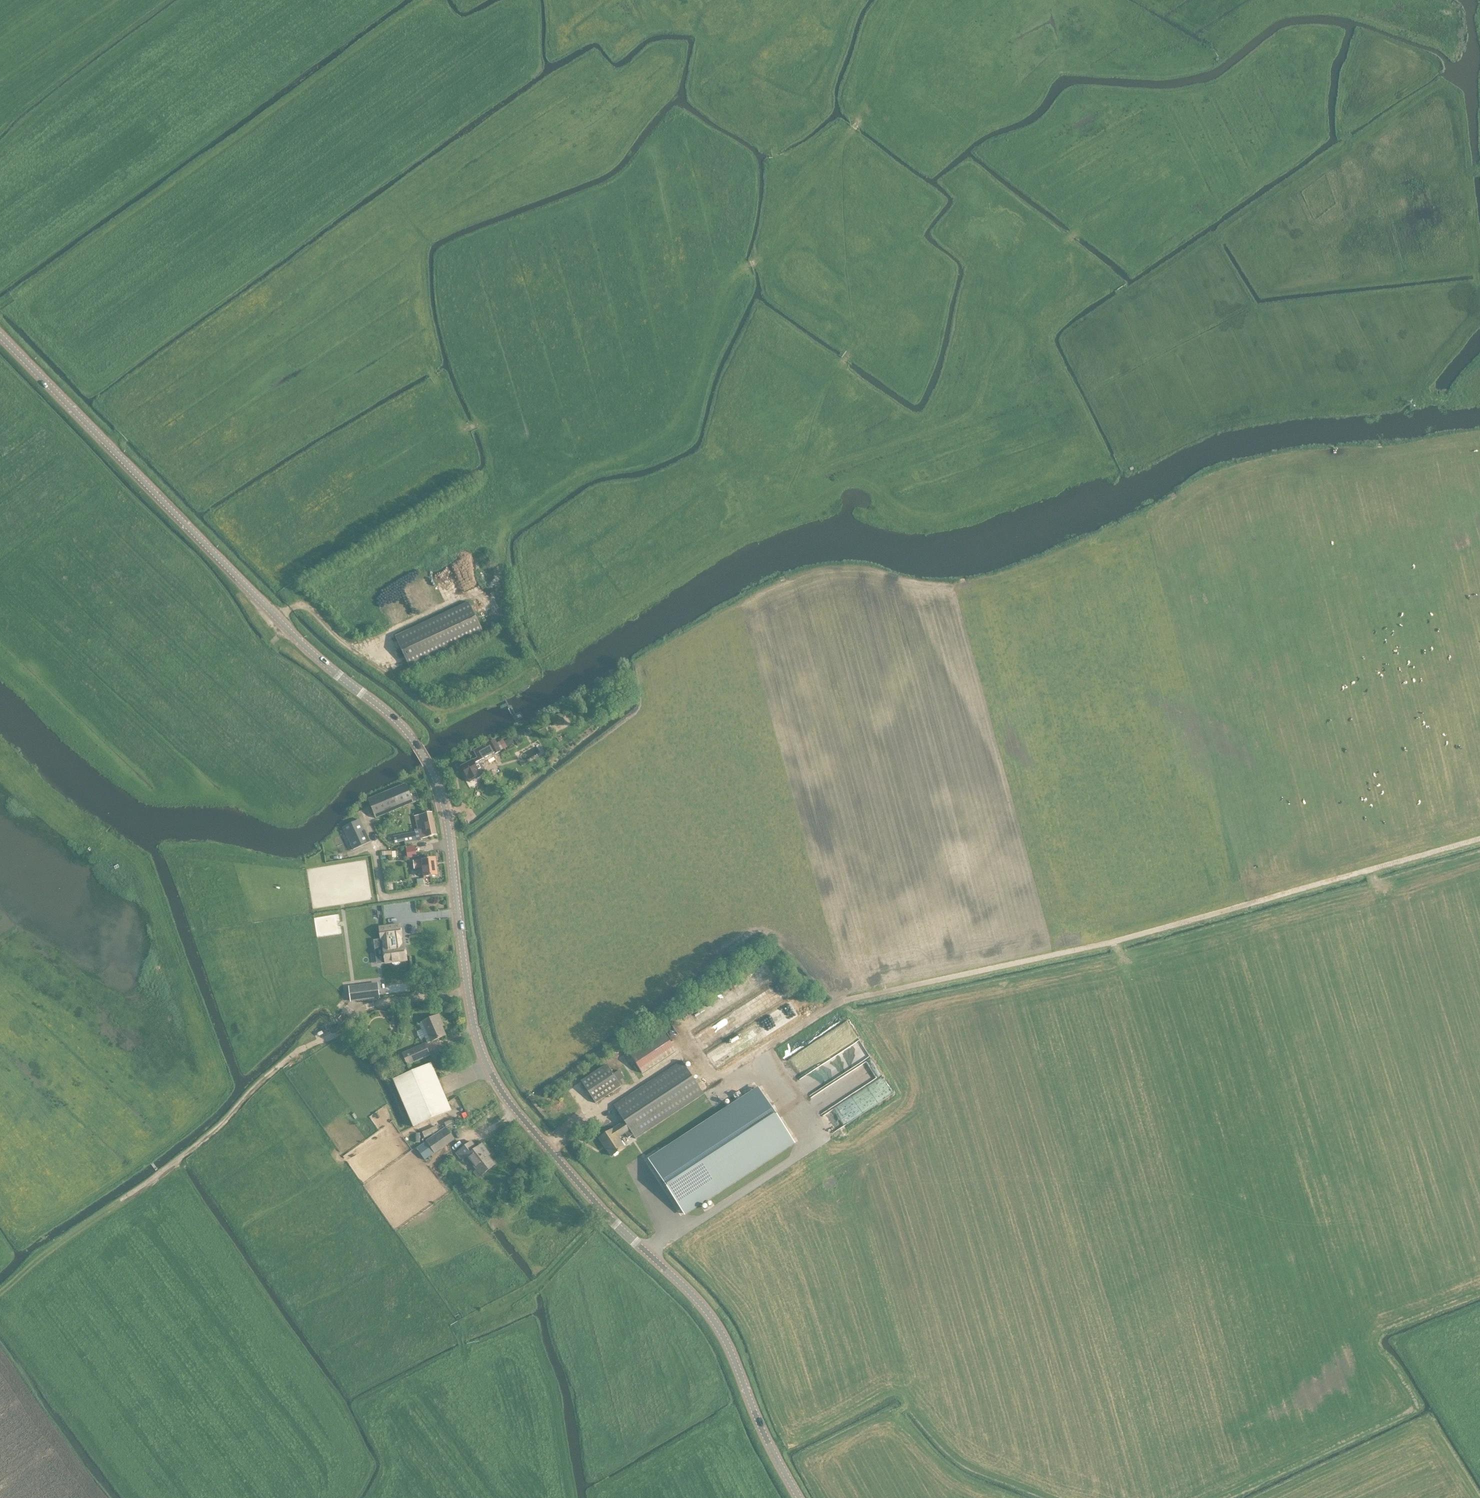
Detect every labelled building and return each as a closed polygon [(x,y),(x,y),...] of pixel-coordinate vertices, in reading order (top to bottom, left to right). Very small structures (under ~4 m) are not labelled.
[(468,603),(395,637),(409,667),(482,633),(468,603)] [(552,717),(551,720),(554,726),(557,727),(563,724),(564,721),(561,715),(558,714),(552,717)] [(503,742),(506,747),(513,744),(510,738),(503,742)] [(464,765),(463,762),(457,765),(461,773),(463,771),(467,778),(467,777),(469,782),(480,776),(478,772),(478,771),(484,768),(481,763),(488,759),(486,755),(491,753),(493,754),(499,751),(494,740),(487,744),(474,751),(478,758),(464,765)] [(409,793),(405,784),(367,799),(375,818),(419,800),(415,790),(409,793)] [(419,839),(436,835),(431,812),(414,816),(419,839)] [(370,841),(360,819),(342,828),(352,849),(370,841)] [(404,843),(416,841),(414,831),(396,835),(398,842),(404,841),(404,843)] [(416,857),(415,846),(405,847),(406,858),(416,857)] [(423,877),(437,876),(435,858),(421,859),(421,860),(413,861),(414,868),(422,867),(423,877)] [(393,961),(394,963),(395,965),(398,964),(399,963),(399,961),(407,960),(405,945),(402,945),(401,937),(402,937),(400,924),(379,927),(381,940),(383,940),(384,947),(383,948),(385,962),(393,961)] [(377,983),(349,987),(351,1001),(379,997),(377,983)] [(422,1022),(430,1042),(445,1035),(440,1022),(441,1021),(439,1015),(422,1022)] [(820,1061),(800,1074),(805,1083),(831,1066),(825,1055),(853,1037),(843,1022),(807,1045),(814,1056),(816,1055),(820,1061)] [(641,1072),(675,1050),(661,1028),(627,1050),(641,1072)] [(407,1065),(429,1055),(424,1043),(402,1053),(407,1065)] [(870,1056),(811,1093),(823,1112),(882,1075),(870,1056)] [(702,1094),(696,1085),(681,1060),(613,1104),(624,1122),(612,1129),(599,1138),(606,1150),(607,1149),(612,1156),(625,1147),(619,1138),(629,1130),(634,1138),(702,1094)] [(451,1110),(437,1079),(431,1063),(393,1080),(413,1127),(451,1110)] [(581,1081),(595,1103),(620,1086),(606,1064),(581,1081)] [(613,1072),(619,1080),(624,1075),(619,1068),(613,1072)] [(681,1211),(791,1140),(757,1087),(647,1157),(681,1211)] [(452,1110),(463,1105),(458,1094),(447,1100),(452,1110)] [(423,1135),(438,1130),(437,1125),(421,1130),(423,1135)] [(454,1140),(453,1138),(445,1127),(415,1147),(424,1160),(454,1140)] [(471,1141),(457,1152),(456,1153),(461,1160),(466,1156),(477,1170),(474,1172),(478,1178),(495,1165),(488,1156),(490,1154),(482,1144),(476,1148),(471,1141)]
